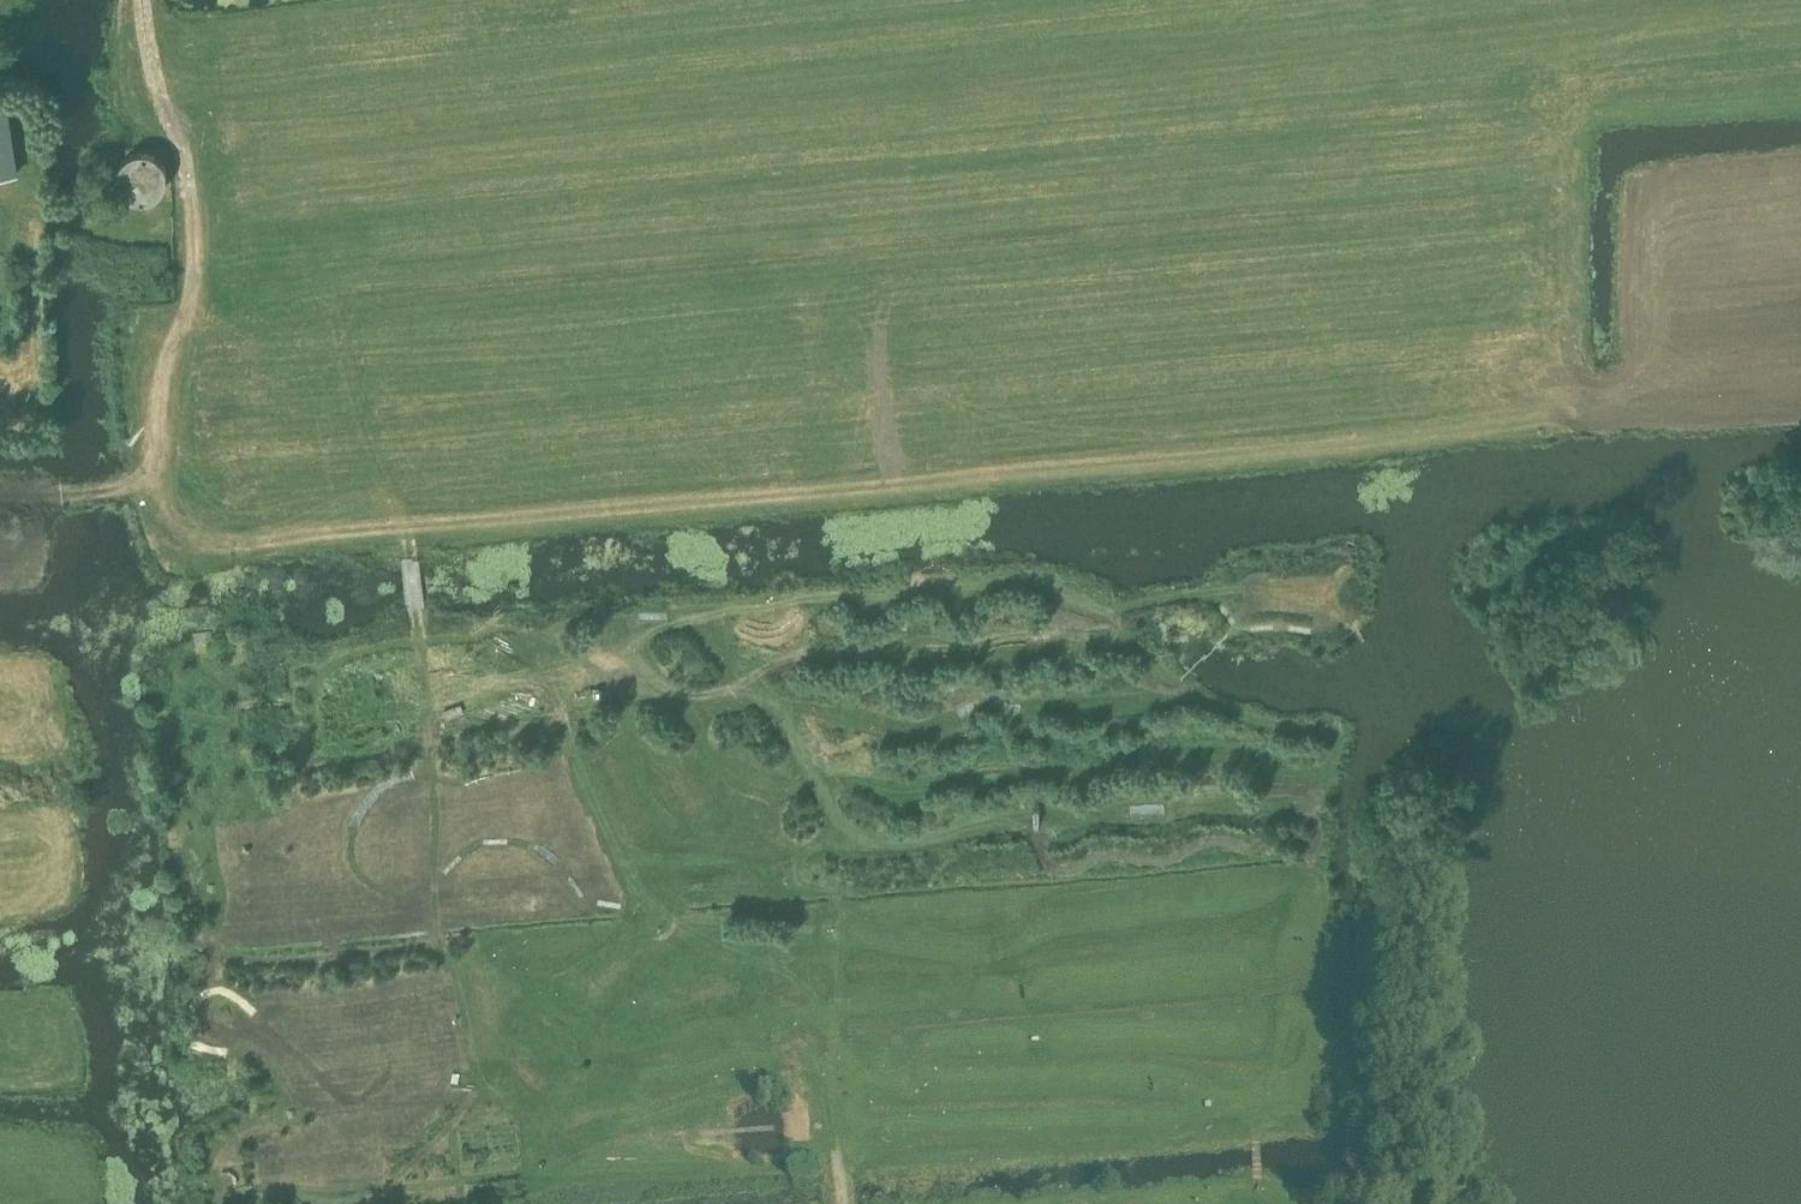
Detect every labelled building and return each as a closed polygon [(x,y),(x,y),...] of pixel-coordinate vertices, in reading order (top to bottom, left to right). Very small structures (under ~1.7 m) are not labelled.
[(6,101),(0,102),(0,176),(18,173),(6,101)] [(135,200),(144,202),(154,199),(161,193),(166,185),(167,175),(165,166),(159,158),(150,153),(141,152),(131,155),(124,161),(119,169),(118,179),(120,188),(126,196),(135,200)]
